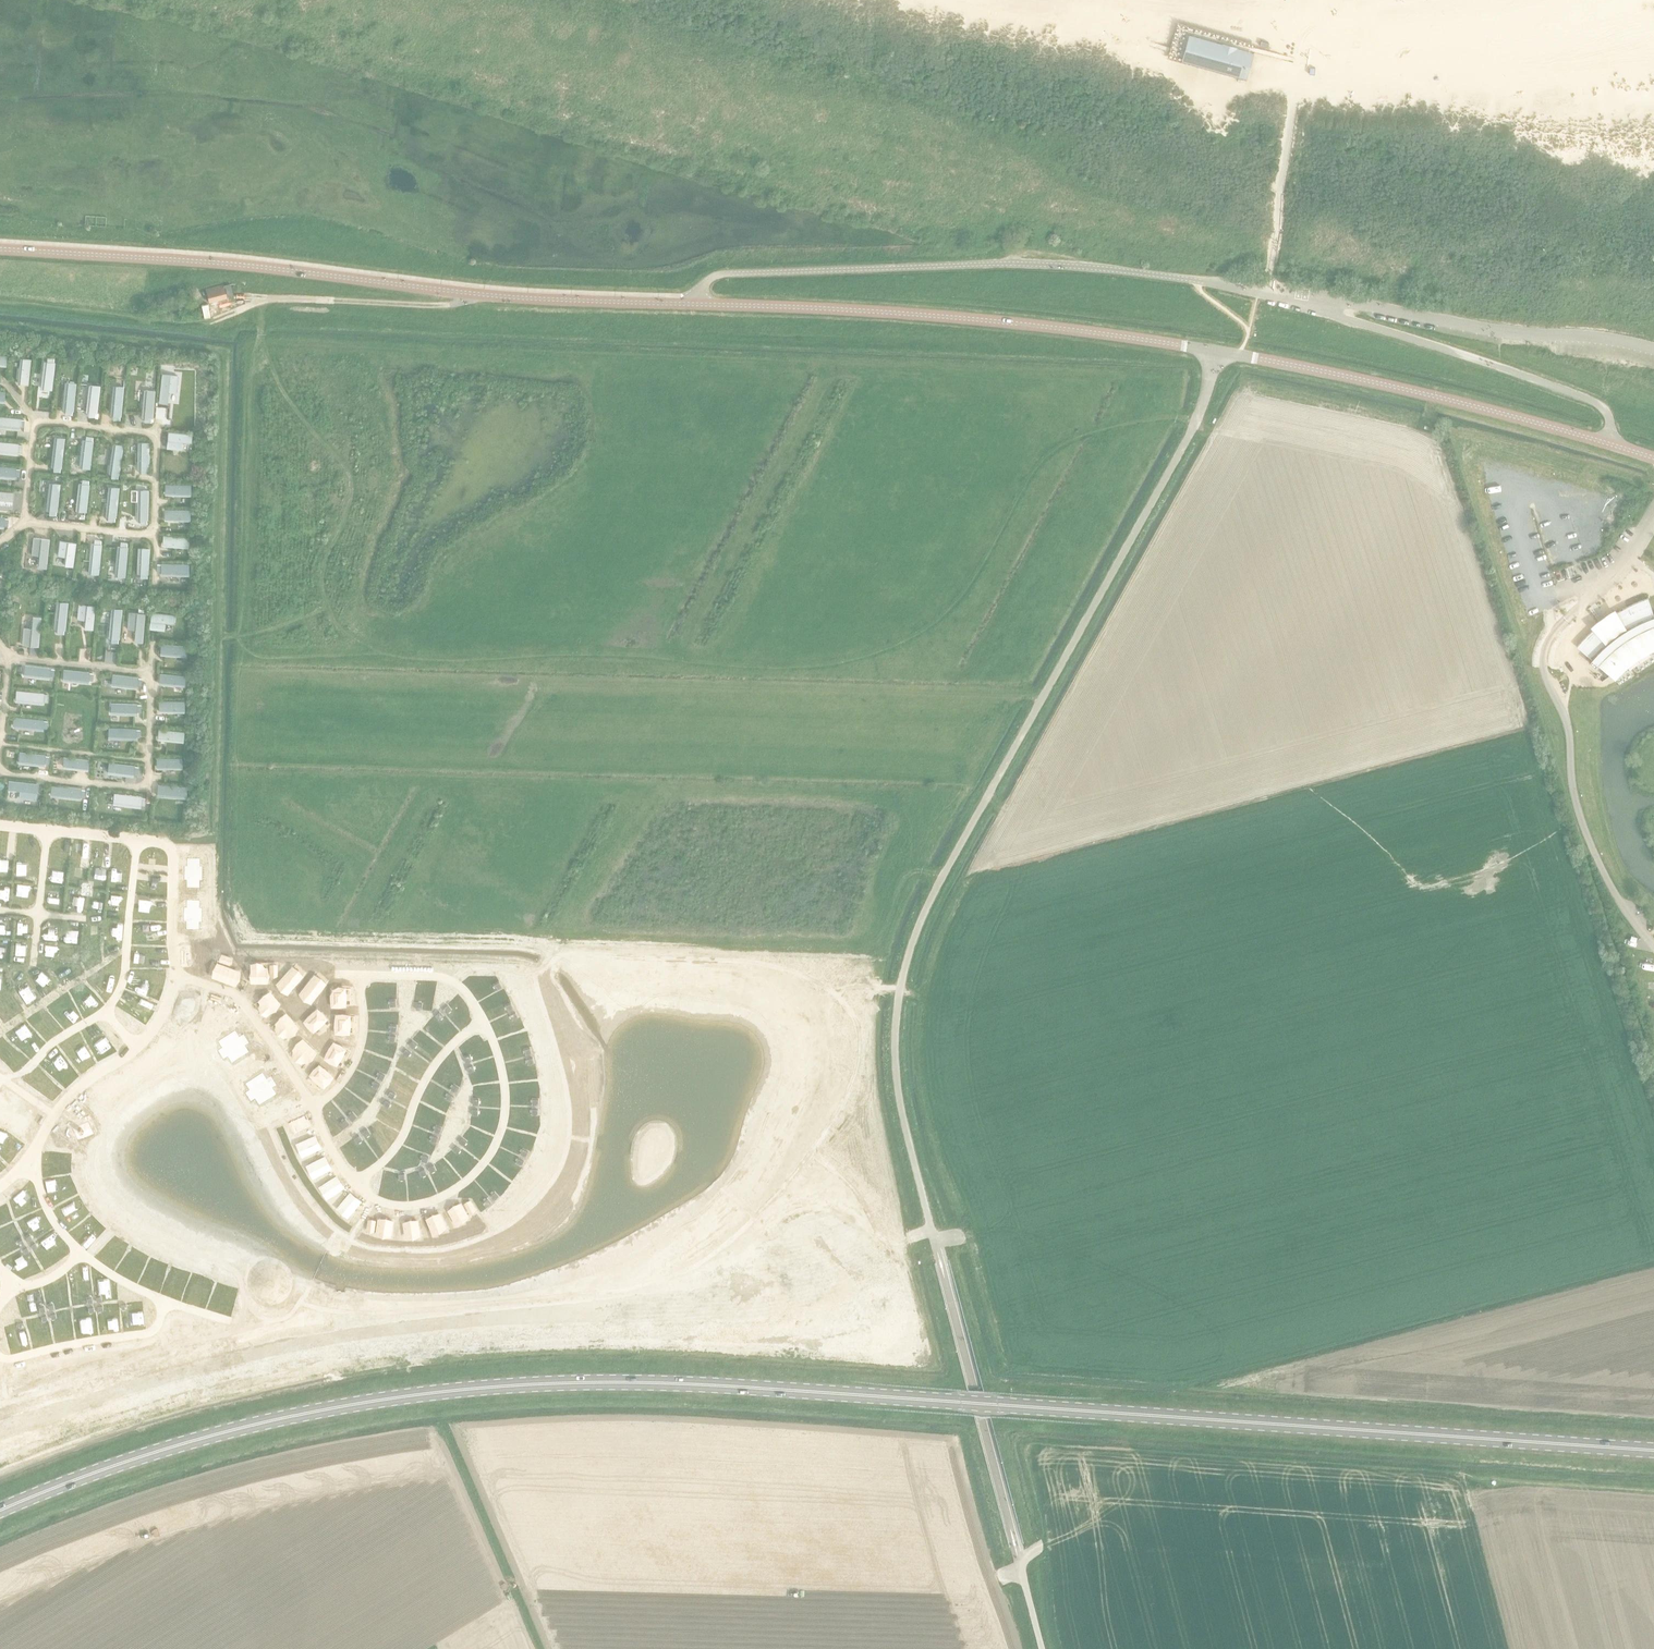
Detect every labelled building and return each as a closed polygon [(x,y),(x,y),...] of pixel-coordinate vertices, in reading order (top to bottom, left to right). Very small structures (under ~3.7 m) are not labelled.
[(1254,44),(1177,23),(1170,49),(1168,60),(1244,78),(1253,48),(1254,44)] [(205,292),(207,300),(224,296),(222,288),(205,292)] [(7,366),(8,356),(0,355),(0,365),(7,366)] [(45,360),(42,389),(53,390),(56,362),(54,362),(54,357),(48,356),(47,361),(45,360)] [(20,357),(18,383),(29,384),(31,358),(20,357)] [(158,402),(167,403),(167,398),(169,398),(169,394),(168,394),(169,391),(177,392),(178,375),(161,373),(158,402)] [(66,380),(63,409),(66,409),(65,414),(72,414),(72,410),(73,410),(76,381),(66,380)] [(89,383),(86,411),(88,412),(88,416),(94,417),(95,412),(96,412),(99,384),(89,383)] [(113,386),(110,415),(113,415),(113,419),(119,420),(120,416),(121,416),(124,387),(113,386)] [(144,389),(142,417),(144,417),(144,421),(150,422),(151,418),(152,418),(155,391),(144,389)] [(18,428),(19,426),(23,426),(24,420),(20,419),(20,418),(0,416),(0,426),(18,428)] [(168,431),(167,447),(182,449),(183,441),(190,442),(191,433),(168,431)] [(54,436),(51,466),(53,466),(53,471),(60,471),(60,467),(62,467),(65,437),(54,436)] [(83,440),(79,467),(90,468),(93,441),(92,441),(93,437),(87,436),(86,440),(83,440)] [(16,453),(17,451),(21,451),(22,445),(17,444),(18,443),(0,441),(0,451),(16,453)] [(138,442),(137,469),(141,469),(141,474),(147,474),(147,470),(149,470),(149,442),(138,442)] [(113,443),(109,473),(112,473),(111,477),(117,478),(118,474),(120,474),(124,444),(113,443)] [(14,477),(14,475),(18,475),(19,469),(15,468),(15,467),(0,465),(0,475),(14,477)] [(79,482),(76,510),(87,511),(90,483),(89,483),(89,479),(83,478),(82,482),(79,482)] [(49,483),(46,510),(49,510),(49,514),(55,515),(56,511),(57,511),(59,484),(49,483)] [(165,494),(191,495),(192,485),(165,484),(165,494)] [(109,486),(106,515),(108,516),(108,520),(114,521),(114,516),(116,516),(119,487),(109,486)] [(0,490),(0,507),(12,508),(13,491),(0,490)] [(138,490),(137,519),(140,519),(140,523),(147,524),(147,519),(149,519),(149,490),(138,490)] [(165,509),(165,519),(191,520),(191,509),(165,509)] [(163,534),(162,545),(189,547),(189,536),(163,534)] [(49,538),(32,536),(30,554),(40,555),(39,558),(38,558),(37,562),(39,562),(39,566),(46,567),(49,538)] [(91,543),(88,573),(99,574),(102,544),(101,544),(101,540),(94,539),(94,544),(91,543)] [(60,540),(58,555),(66,556),(65,557),(64,557),(63,563),(65,563),(65,565),(73,566),(76,542),(60,540)] [(117,546),(116,575),(126,576),(128,547),(127,547),(128,542),(121,542),(121,546),(117,546)] [(139,547),(137,573),(140,573),(140,577),(147,578),(147,573),(148,573),(150,547),(139,547)] [(157,564),(157,571),(161,571),(161,574),(188,575),(188,564),(161,563),(161,564),(157,564)] [(1577,646),(1591,658),(1588,661),(1593,665),(1598,660),(1608,670),(1620,659),(1622,667),(1627,662),(1631,659),(1635,656),(1641,653),(1644,652),(1651,648),(1652,646),(1653,645),(1653,614),(1648,596),(1611,615),(1605,619),(1599,623),(1577,646)] [(57,601),(54,628),(57,629),(57,633),(63,634),(63,629),(65,629),(68,602),(57,601)] [(78,603),(77,618),(85,619),(85,620),(84,620),(84,626),(85,626),(84,628),(93,629),(95,605),(78,603)] [(111,608),(109,638),(111,638),(111,643),(118,643),(118,639),(119,639),(122,609),(111,608)] [(145,613),(128,611),(127,628),(135,629),(135,632),(134,632),(133,638),(134,638),(134,641),(143,642),(145,613)] [(152,611),(150,629),(165,630),(165,621),(167,621),(166,624),(173,624),(173,622),(175,622),(176,614),(152,611)] [(23,627),(22,644),(38,645),(41,617),(32,617),(32,619),(31,619),(30,625),(31,625),(30,627),(23,627)] [(187,656),(188,645),(162,643),(161,654),(187,656)] [(25,665),(24,676),(50,678),(50,675),(54,675),(54,669),(51,668),(51,667),(25,665)] [(64,669),(63,680),(89,683),(89,679),(92,680),(93,673),(89,673),(90,672),(64,669)] [(139,675),(112,672),(111,683),(137,685),(137,683),(142,684),(143,677),(138,677),(139,675)] [(159,684),(185,686),(186,675),(160,673),(159,684)] [(16,690),(15,701),(42,704),(43,701),(47,701),(47,695),(43,694),(43,693),(16,690)] [(159,700),(159,711),(185,712),(185,701),(159,700)] [(111,703),(111,714),(137,714),(137,711),(141,711),(141,704),(137,704),(137,703),(111,703)] [(14,716),(13,727),(42,730),(42,728),(47,728),(47,721),(43,721),(43,719),(14,716)] [(109,727),(109,738),(136,739),(136,736),(140,736),(140,730),(136,729),(136,728),(109,727)] [(159,728),(158,739),(185,741),(185,731),(159,728)] [(19,752),(18,763),(44,766),(44,762),(48,763),(49,756),(45,756),(45,755),(19,752)] [(64,757),(63,767),(89,770),(90,759),(64,757)] [(157,757),(157,768),(183,768),(183,757),(157,757)] [(109,762),(108,773),(134,776),(134,773),(138,773),(138,766),(135,766),(135,765),(109,762)] [(36,799),(38,783),(8,779),(7,787),(12,788),(12,789),(17,789),(17,788),(20,788),(19,797),(36,799)] [(187,787),(158,784),(158,795),(186,798),(187,787)] [(52,785),(51,795),(80,799),(80,796),(85,796),(85,790),(81,789),(81,788),(52,785)] [(114,793),(113,804),(141,807),(141,804),(145,805),(146,798),(142,798),(142,796),(114,793)] [(90,894),(91,883),(90,882),(82,881),(82,882),(80,893),(81,893),(89,894),(90,894)]
